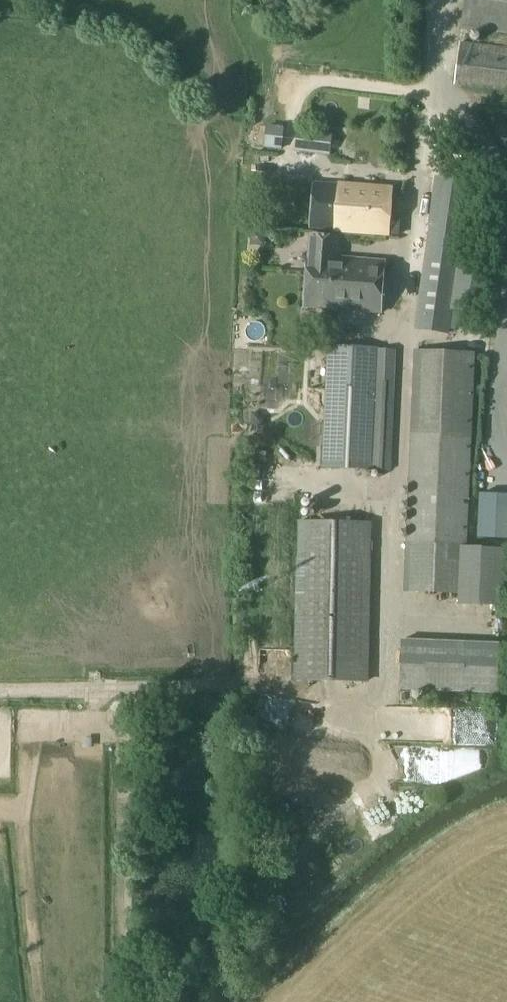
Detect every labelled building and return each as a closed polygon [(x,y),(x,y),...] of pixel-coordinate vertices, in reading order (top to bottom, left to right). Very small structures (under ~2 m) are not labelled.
[(456,17),(471,18),(469,32),(506,36),(506,0),(457,0),(456,17)] [(506,102),(506,87),(491,85),(491,84),(481,83),(479,98),(506,102)] [(280,150),(283,128),(266,126),(264,148),(280,150)] [(297,130),(295,151),(328,155),(331,134),(297,130)] [(430,225),(415,329),(450,334),(452,319),(452,318),(452,315),(453,311),(460,264),(467,208),(469,190),(471,181),(437,176),(435,178),(428,225),(430,225)] [(315,183),(311,228),(346,230),(387,233),(400,234),(402,217),(388,216),(390,188),(345,185),(328,184),(315,183)] [(309,255),(305,307),(380,313),(384,261),(335,257),(337,237),(311,235),(309,255)] [(322,468),(391,470),(396,349),(378,349),(378,348),(328,346),(322,468)] [(413,351),(408,545),(466,548),(475,354),(413,351)] [(292,678),(364,680),(367,524),(295,522),(292,678)] [(494,644),(399,644),(397,688),(494,688),(494,644)] [(420,716),(422,750),(491,746),(489,711),(420,716)] [(399,798),(421,792),(415,770),(393,777),(399,798)]
